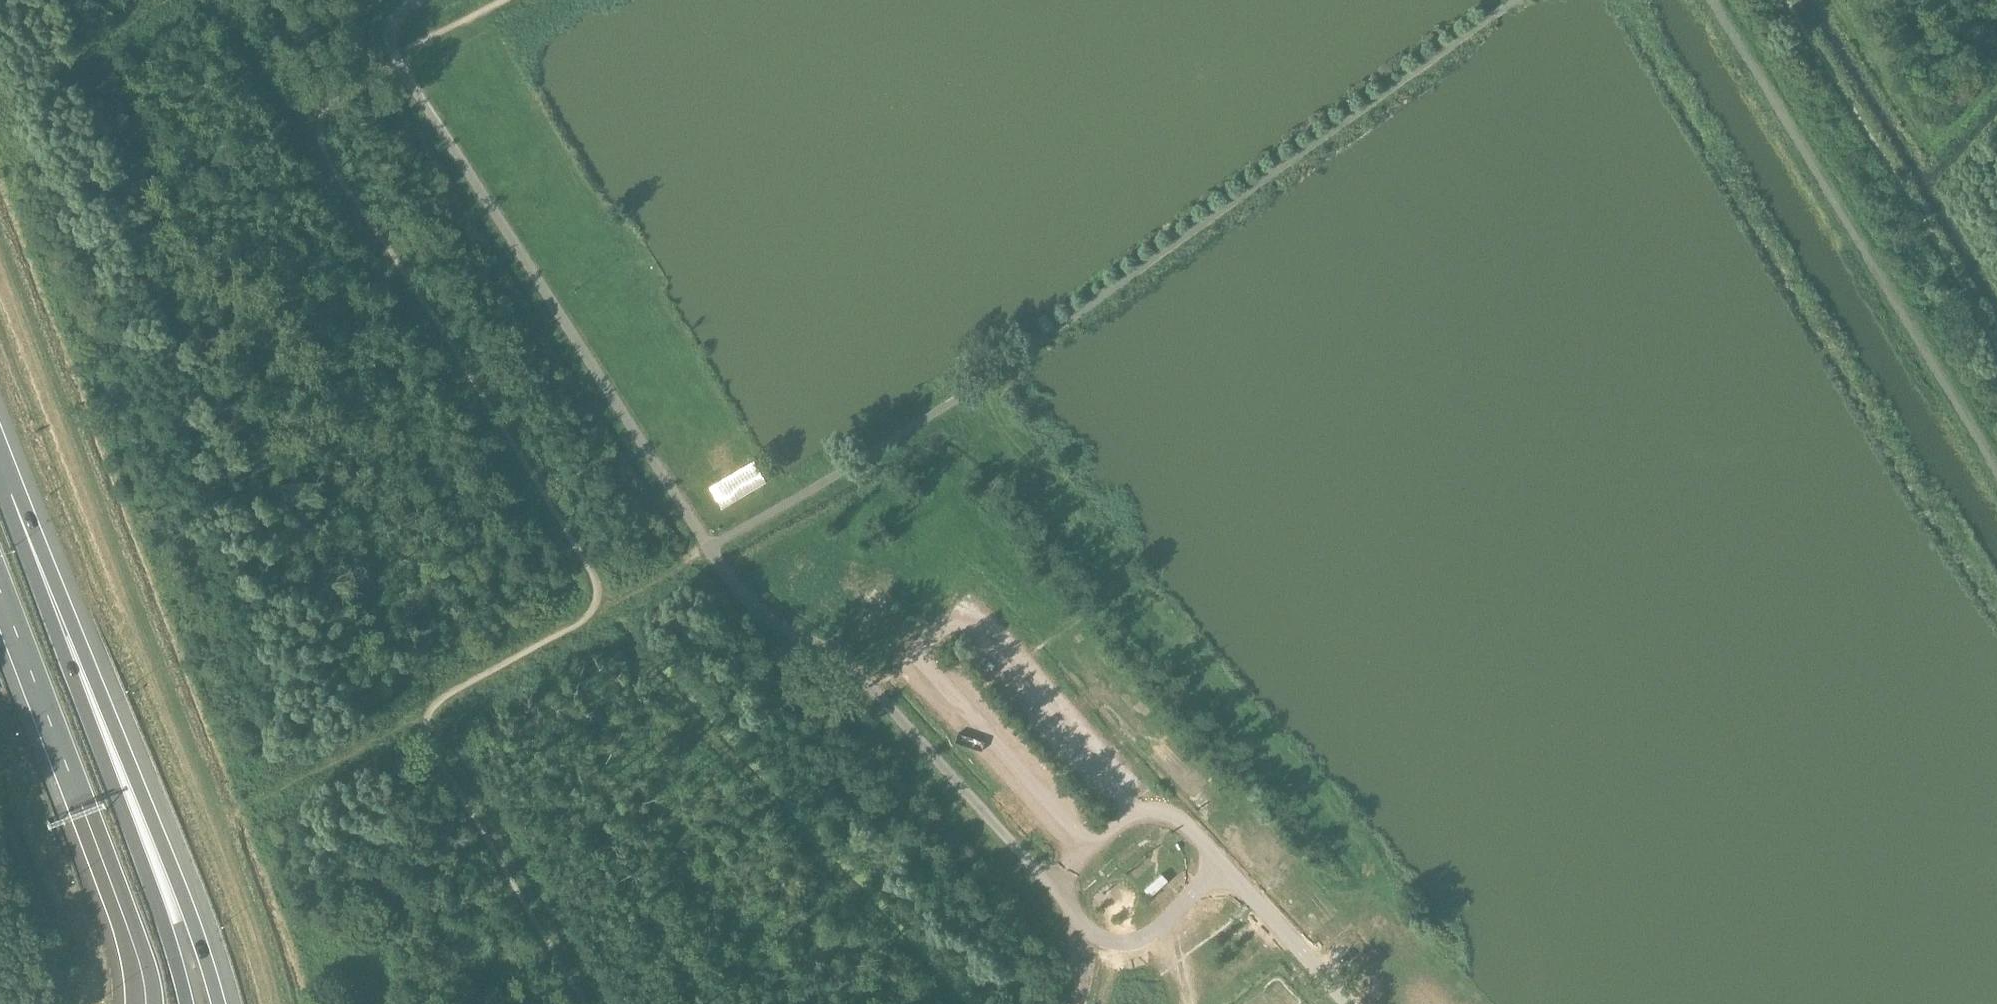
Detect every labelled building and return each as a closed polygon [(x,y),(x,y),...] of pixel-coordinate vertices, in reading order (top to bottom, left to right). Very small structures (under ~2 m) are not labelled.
[(721,508),(765,483),(753,461),(709,487),(721,508)] [(1254,921),(1247,928),(1257,940),(1265,934),(1254,921)]
